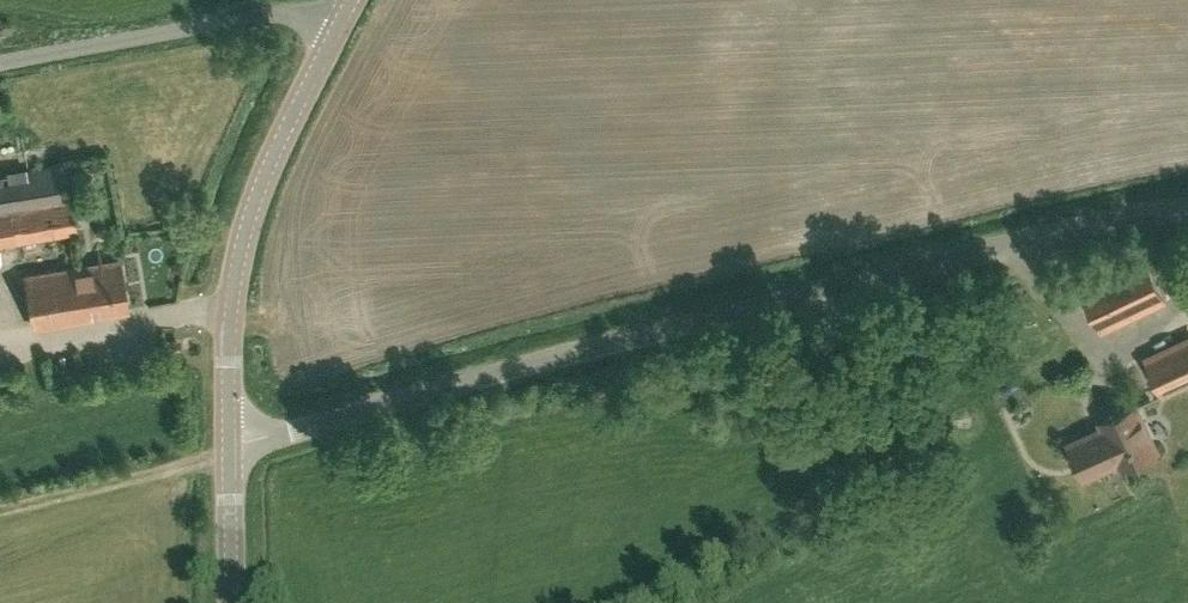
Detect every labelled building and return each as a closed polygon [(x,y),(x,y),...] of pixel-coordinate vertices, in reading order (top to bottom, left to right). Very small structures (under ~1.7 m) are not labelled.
[(76,231),(64,163),(0,174),(0,244),(76,231)] [(1144,252),(1098,274),(1092,262),(1075,270),(1103,330),(1167,301),(1153,271),(1187,263),(1187,239),(1187,238),(1142,249),(1144,252)] [(33,326),(92,315),(91,314),(128,308),(120,258),(83,264),(83,263),(24,274),(33,326)] [(1147,357),(1164,392),(1187,381),(1187,338),(1147,357)] [(1158,448),(1137,403),(1102,419),(1105,426),(1070,442),(1085,475),(1121,459),(1124,465),(1158,448)]
